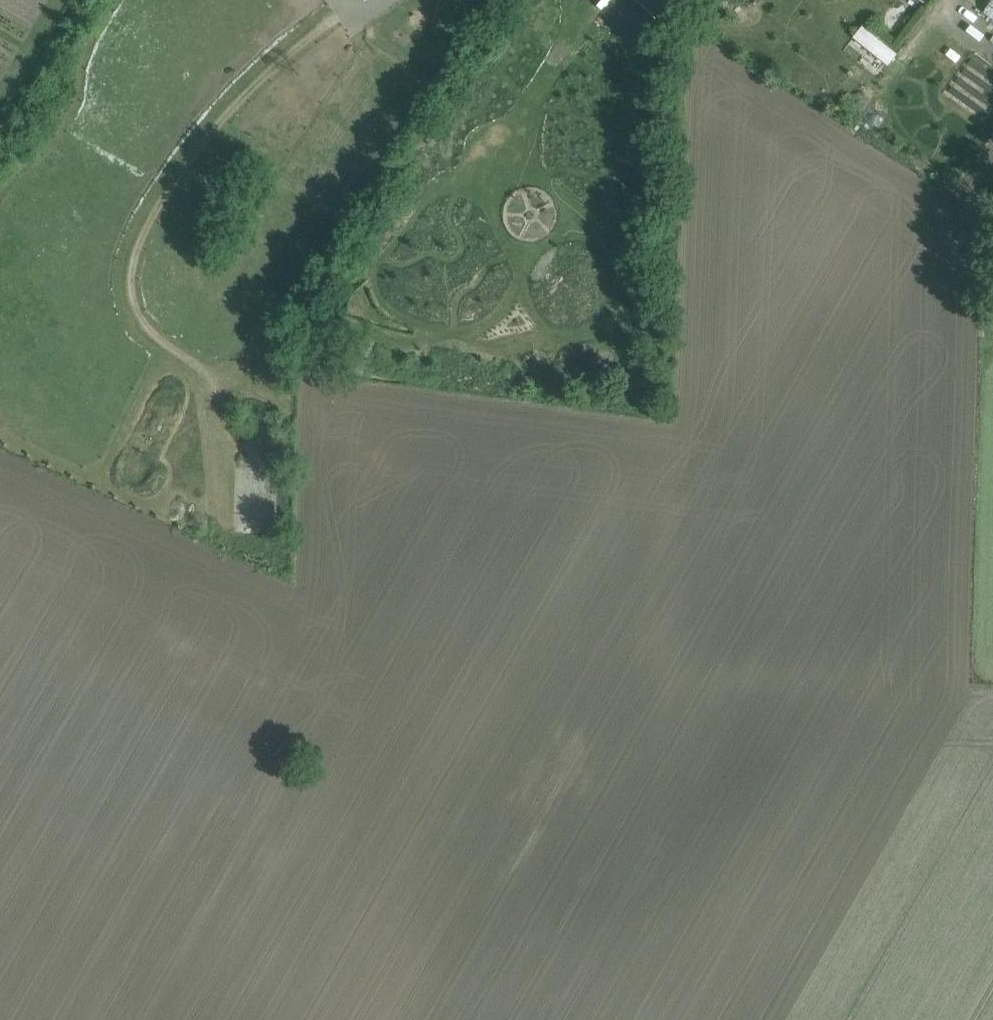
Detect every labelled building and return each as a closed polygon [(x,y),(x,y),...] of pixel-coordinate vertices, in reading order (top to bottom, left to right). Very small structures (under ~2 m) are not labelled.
[(667,0),(636,0),(653,15),(667,0)] [(983,13),(992,20),(992,0),(983,13)]
